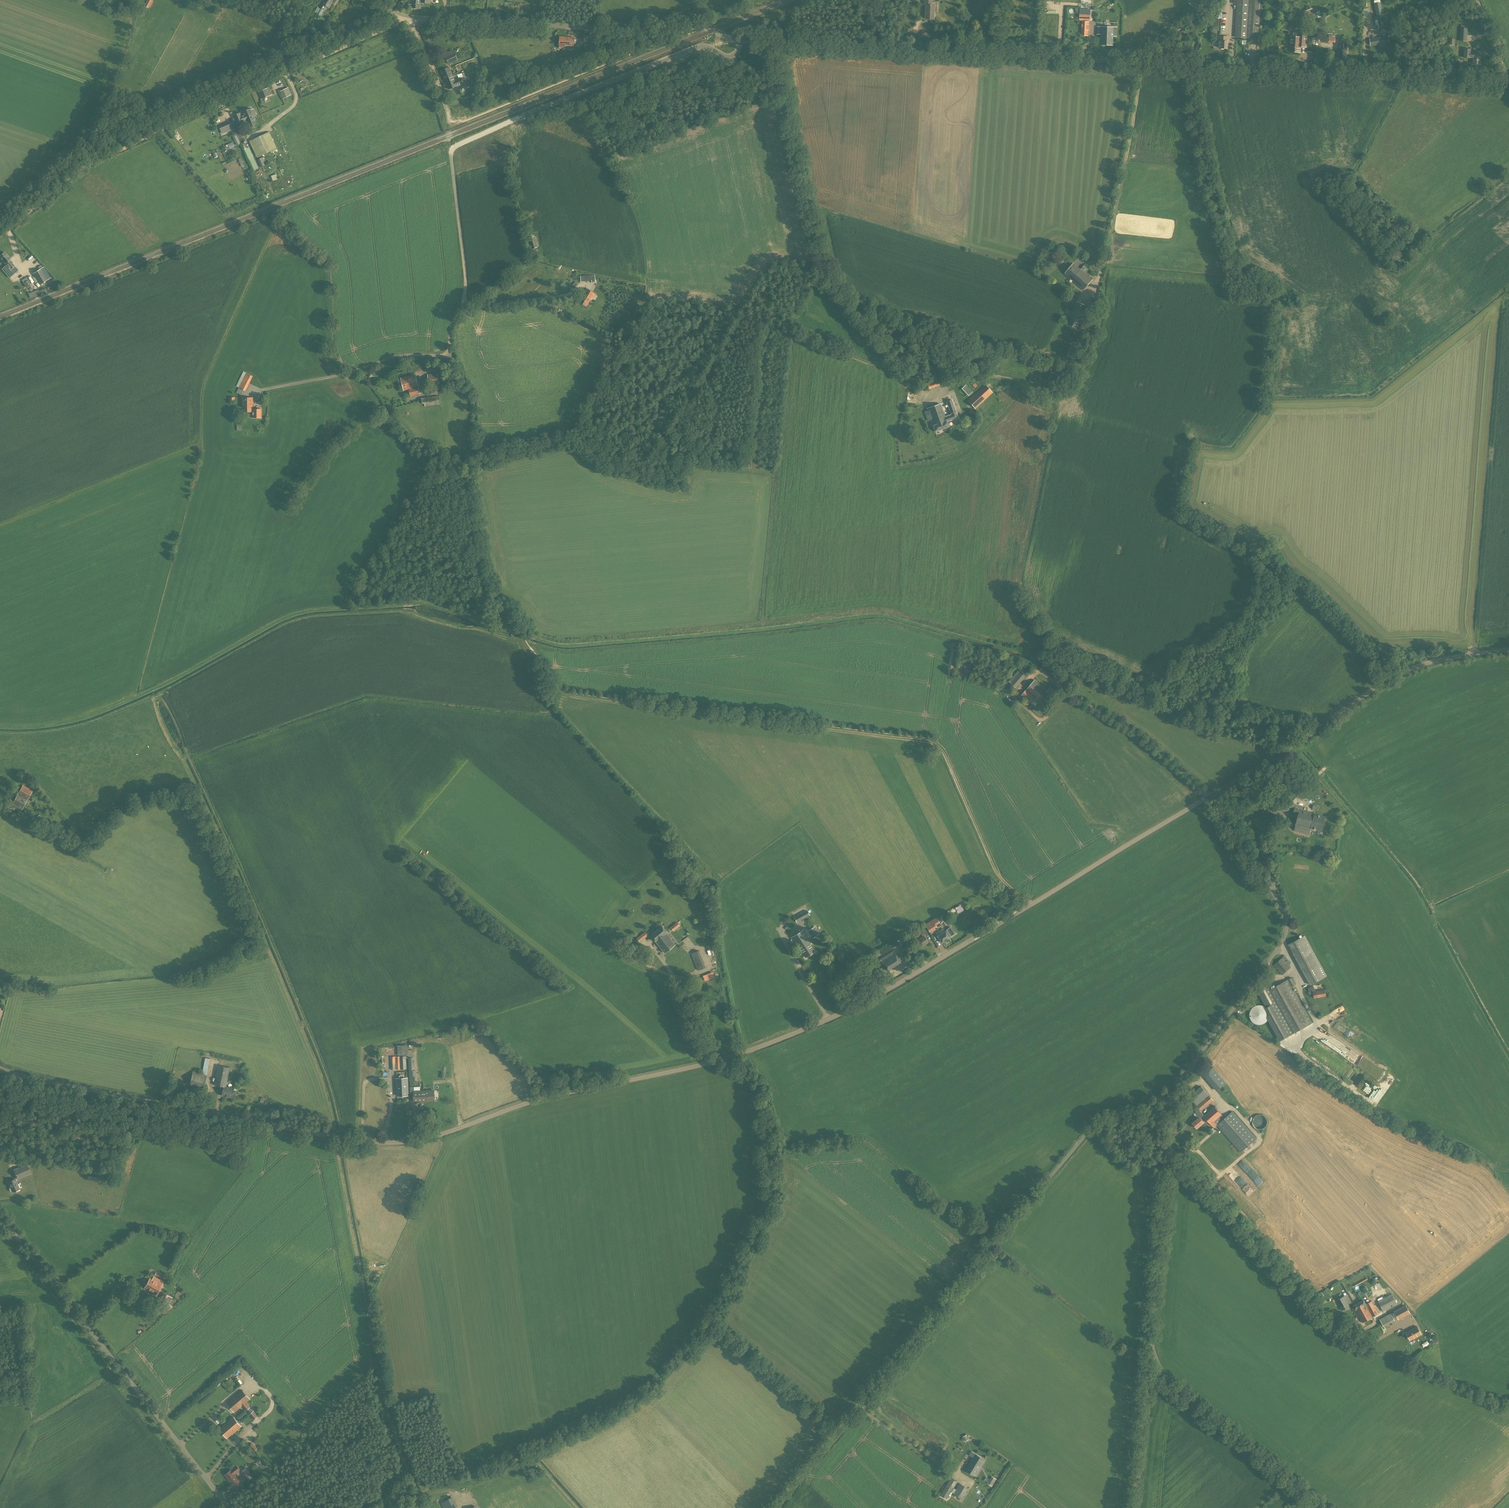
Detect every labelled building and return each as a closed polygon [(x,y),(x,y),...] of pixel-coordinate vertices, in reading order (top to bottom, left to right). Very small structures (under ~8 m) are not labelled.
[(153,0),(152,0),(147,0),(144,6),(149,8),(153,0)] [(333,0),(324,0),(323,0),(320,0),(319,2),(321,3),(319,7),(318,7),(314,13),(321,16),(324,10),(323,9),(325,5),(329,7),(333,0)] [(421,3),(421,0),(408,0),(408,4),(411,4),(411,8),(420,9),(421,3)] [(933,19),(934,6),(932,5),(932,1),(933,0),(925,0),(924,5),(926,5),(925,19),(933,19)] [(1236,37),(1258,39),(1260,0),(1238,0),(1236,37)] [(1374,1),(1375,4),(1374,4),(1376,13),(1379,28),(1385,27),(1383,18),(1384,17),(1381,2),(1380,2),(1380,0),(1377,0),(1374,1)] [(1307,21),(1315,18),(1311,9),(1304,12),(1307,21)] [(1090,21),(1091,13),(1080,12),(1079,21),(1090,21)] [(1113,46),(1114,28),(1102,27),(1097,27),(1097,34),(1102,35),(1101,45),(1113,46)] [(1297,33),(1294,32),(1293,33),(1293,35),(1291,37),(1290,37),(1289,52),(1300,52),(1301,47),(1307,47),(1308,33),(1297,32),(1297,33)] [(1228,49),(1228,37),(1218,36),(1218,41),(1221,41),(1221,49),(1228,49)] [(1371,46),(1389,43),(1389,37),(1374,38),(1374,36),(1372,36),(1372,39),(1370,39),(1371,46)] [(569,47),(569,38),(560,37),(559,47),(563,48),(563,46),(568,47),(569,47)] [(568,47),(568,48),(569,49),(572,50),(573,49),(573,47),(574,47),(574,43),(576,43),(576,40),(574,39),(574,38),(569,38),(569,47),(568,47)] [(1348,54),(1348,49),(1346,49),(1346,44),(1340,44),(1339,58),(1346,58),(1346,54),(1348,54)] [(448,64),(457,60),(453,49),(443,53),(448,64)] [(1480,64),(1481,53),(1471,53),(1471,49),(1465,49),(1464,58),(1470,58),(1473,58),(1473,64),(1480,64)] [(445,81),(453,77),(449,68),(449,67),(448,68),(447,65),(443,67),(444,69),(441,71),(443,76),(444,77),(444,79),(445,81)] [(453,77),(445,81),(449,89),(457,86),(457,87),(464,84),(464,83),(467,82),(464,77),(455,80),(453,77)] [(478,78),(473,80),(467,82),(470,88),(480,84),(478,78)] [(261,99),(272,94),(269,87),(258,92),(261,99)] [(292,95),(288,87),(280,91),(283,99),(292,95)] [(234,115),(237,122),(243,120),(244,121),(254,117),(257,115),(255,110),(252,111),(251,108),(243,112),(244,115),(241,116),(240,113),(234,115)] [(243,120),(237,122),(238,126),(244,123),(246,128),(257,124),(254,117),(244,121),(243,120)] [(226,124),(219,127),(222,133),(228,131),(226,124)] [(254,170),(258,168),(241,132),(236,134),(240,144),(241,144),(254,170)] [(269,132),(249,141),(257,158),(277,148),(269,132)] [(537,246),(534,236),(528,238),(532,248),(537,246)] [(7,265),(2,269),(9,278),(14,273),(11,269),(14,266),(9,260),(10,259),(4,252),(0,256),(0,257),(2,259),(2,260),(5,263),(7,265)] [(1083,290),(1093,280),(1085,273),(1088,269),(1084,265),(1080,269),(1073,263),(1064,274),(1083,290)] [(41,268),(33,273),(40,284),(48,279),(41,268)] [(23,283),(25,287),(31,284),(29,280),(28,280),(27,277),(22,280),(23,283)] [(591,300),(595,294),(585,289),(582,294),(583,295),(579,301),(586,306),(590,300),(591,300)] [(1082,331),(1087,319),(1082,317),(1087,305),(1076,301),(1067,325),(1082,331)] [(245,391),(253,376),(243,372),(236,386),(245,391)] [(429,386),(439,384),(438,373),(427,374),(429,386)] [(929,389),(949,382),(946,374),(926,382),(929,389)] [(410,396),(420,394),(415,375),(400,378),(403,390),(408,389),(410,396)] [(968,396),(972,392),(966,385),(962,388),(968,396)] [(975,409),(992,393),(984,385),(967,400),(975,409)] [(425,407),(440,405),(439,396),(421,398),(422,404),(424,404),(425,407)] [(253,418),(261,418),(261,409),(253,409),(253,398),(242,398),(242,412),(253,412),(253,418)] [(947,422),(958,418),(951,400),(946,402),(951,414),(945,416),(940,404),(927,408),(933,425),(935,431),(949,427),(947,422)] [(968,674),(971,664),(965,662),(962,672),(968,674)] [(1025,675),(1021,671),(1010,684),(1015,687),(1025,675)] [(1042,705),(1051,694),(1035,680),(1022,695),(1032,704),(1035,700),(1042,705)] [(21,810),(32,791),(23,785),(12,804),(21,810)] [(1325,817),(1300,810),(1294,808),(1293,813),(1298,814),(1294,831),(1305,834),(1307,827),(1322,831),(1325,817)] [(806,916),(809,915),(807,911),(804,913),(803,912),(794,917),(797,922),(806,917),(806,916)] [(940,922),(937,917),(925,924),(930,932),(938,928),(936,925),(940,922)] [(670,926),(673,930),(680,926),(677,922),(670,926)] [(665,953),(675,945),(666,933),(667,932),(662,926),(651,935),(655,941),(656,941),(665,953)] [(813,938),(819,933),(815,926),(808,931),(813,938)] [(937,933),(938,935),(937,936),(942,943),(950,937),(950,936),(951,936),(955,934),(950,927),(946,929),(947,931),(946,931),(946,930),(945,931),(943,929),(937,933)] [(924,936),(928,934),(925,929),(919,933),(922,937),(916,940),(921,947),(928,942),(924,936)] [(805,957),(815,951),(810,944),(812,943),(803,930),(791,938),(799,951),(801,950),(805,957)] [(636,937),(639,941),(648,936),(646,932),(636,937)] [(1307,940),(1305,936),(1289,944),(1291,948),(1307,940)] [(882,954),(898,944),(896,941),(880,951),(882,954)] [(699,951),(692,953),(694,959),(701,956),(699,951)] [(887,970),(900,962),(900,961),(903,959),(900,954),(897,956),(893,951),(880,959),(887,970)] [(1283,975),(1291,967),(1282,957),(1274,965),(1283,975)] [(701,976),(703,981),(715,977),(713,971),(701,976)] [(1292,977),(1288,979),(1271,988),(1269,984),(1258,990),(1284,1038),(1312,1023),(1292,986),(1295,984),(1292,977)] [(1325,990),(1316,991),(1313,985),(1308,988),(1309,992),(1312,990),(1313,992),(1314,998),(1326,996),(1325,990)] [(1341,1012),(1342,1016),(1347,1014),(1344,1006),(1335,1009),(1337,1013),(1341,1012)] [(1268,1019),(1269,1018),(1268,1016),(1268,1014),(1267,1012),(1266,1011),(1264,1010),(1262,1009),(1260,1008),(1258,1008),(1257,1008),(1255,1009),(1253,1010),(1252,1011),(1251,1013),(1250,1014),(1249,1016),(1249,1018),(1250,1020),(1250,1021),(1251,1023),(1252,1025),(1254,1026),(1256,1027),(1258,1027),(1259,1027),(1261,1027),(1263,1026),(1265,1025),(1266,1024),(1267,1023),(1268,1021),(1268,1019)] [(407,1044),(397,1045),(397,1055),(408,1055),(407,1044)] [(406,1055),(390,1056),(391,1069),(407,1068),(406,1055)] [(205,1058),(202,1072),(193,1071),(190,1085),(205,1088),(211,1059),(205,1058)] [(227,1087),(230,1067),(218,1065),(214,1085),(227,1087)] [(1348,1072),(1353,1075),(1352,1077),(1355,1079),(1359,1073),(1351,1068),(1348,1072)] [(397,1095),(407,1095),(406,1079),(397,1079),(397,1095)] [(1201,1111),(1214,1100),(1201,1086),(1189,1097),(1201,1111)] [(236,1092),(234,1092),(234,1088),(224,1087),(222,1096),(235,1098),(236,1092)] [(414,1102),(434,1101),(434,1090),(413,1091),(414,1102)] [(1204,1115),(1207,1118),(1206,1119),(1214,1128),(1217,1126),(1240,1153),(1257,1138),(1233,1111),(1225,1118),(1215,1106),(1204,1115)] [(1194,1113),(1198,1117),(1192,1123),(1197,1128),(1204,1122),(1203,1121),(1206,1119),(1207,1118),(1204,1115),(1199,1109),(1194,1113)] [(1268,1124),(1268,1123),(1268,1121),(1267,1120),(1267,1119),(1266,1117),(1264,1116),(1263,1115),(1262,1115),(1259,1115),(1257,1115),(1256,1116),(1254,1118),(1253,1119),(1253,1120),(1252,1121),(1252,1123),(1252,1125),(1253,1126),(1254,1128),(1255,1129),(1256,1130),(1257,1130),(1259,1131),(1260,1131),(1263,1130),(1265,1129),(1266,1128),(1267,1127),(1267,1126),(1268,1124)] [(14,1170),(18,1179),(30,1174),(27,1164),(14,1170)] [(8,1182),(12,1192),(20,1189),(15,1179),(8,1182)] [(156,1295),(162,1285),(164,1282),(154,1276),(151,1279),(150,1278),(144,1288),(156,1295)] [(166,1305),(168,1306),(173,1298),(167,1295),(163,1293),(160,1298),(159,1301),(160,1302),(166,1305)] [(1383,1311),(1397,1303),(1392,1293),(1378,1301),(1383,1311)] [(1347,1304),(1351,1302),(1347,1294),(1337,1300),(1342,1309),(1348,1306),(1347,1304)] [(1373,1317),(1378,1314),(1371,1301),(1366,1304),(1363,1299),(1360,1301),(1362,1304),(1363,1306),(1360,1307),(1361,1309),(1363,1313),(1369,1310),(1373,1317)] [(1362,1322),(1373,1317),(1369,1310),(1363,1313),(1361,1309),(1360,1307),(1363,1306),(1362,1304),(1360,1301),(1353,1305),(1355,1310),(1355,1309),(1362,1322)] [(1394,1312),(1399,1321),(1411,1314),(1406,1305),(1394,1312)] [(1383,1324),(1394,1319),(1391,1312),(1380,1318),(1383,1324)] [(1406,1332),(1410,1340),(1421,1334),(1417,1326),(1406,1332)] [(250,1407),(246,1402),(250,1399),(242,1390),(227,1403),(234,1412),(242,1405),(246,1410),(250,1407)] [(233,1417),(225,1424),(232,1434),(241,1426),(233,1417)] [(232,1434),(225,1424),(224,1425),(219,1429),(227,1438),(232,1433),(232,1434)] [(976,1476),(986,1460),(975,1454),(965,1470),(976,1476)] [(240,1481),(234,1474),(237,1472),(240,1470),(236,1466),(234,1468),(225,1475),(229,1480),(233,1486),(240,1481)] [(252,1476),(248,1470),(243,1474),(247,1480),(252,1476)] [(996,1479),(992,1476),(988,1483),(992,1486),(996,1479)] [(947,1499),(958,1482),(951,1478),(940,1495),(947,1499)] [(963,1500),(970,1489),(960,1483),(953,1494),(963,1500)] [(452,1497),(441,1503),(444,1507),(459,1507),(452,1497)]
